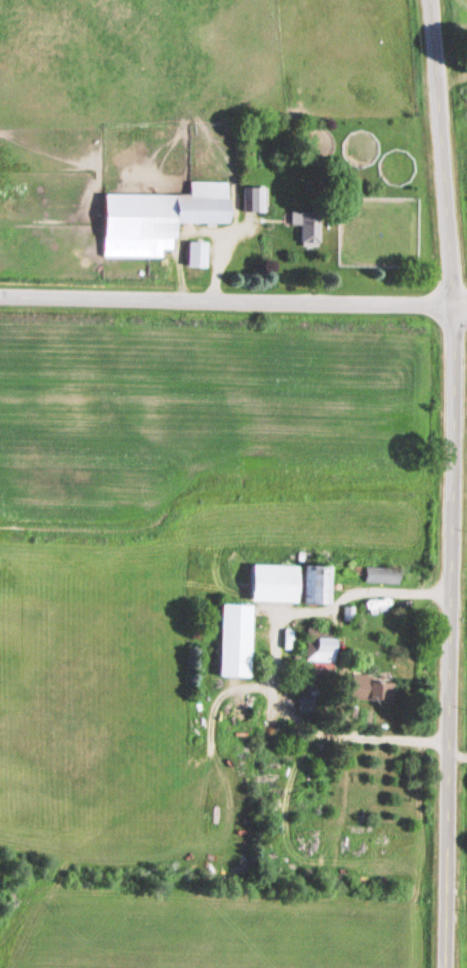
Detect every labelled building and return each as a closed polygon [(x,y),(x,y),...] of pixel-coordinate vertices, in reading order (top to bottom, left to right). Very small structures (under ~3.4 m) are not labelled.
[(160,258),(160,251),(170,251),(170,224),(224,224),(224,183),(187,183),(186,196),(99,195),(98,257),(160,258)] [(264,188),(242,188),(242,214),(264,214),(264,188)] [(287,226),(297,226),(297,248),(316,248),(316,213),(287,213),(287,226)] [(184,268),(203,268),(203,243),(184,243),(184,268)] [(326,564),(298,564),(298,603),(326,603),(326,564)] [(293,601),(293,565),(246,565),(245,601),(293,601)] [(247,604),(215,603),(214,676),(246,677),(247,604)] [(333,637),(311,637),(311,661),(333,661),(333,637)] [(384,676),(349,676),(349,699),(384,699),(384,676)]
